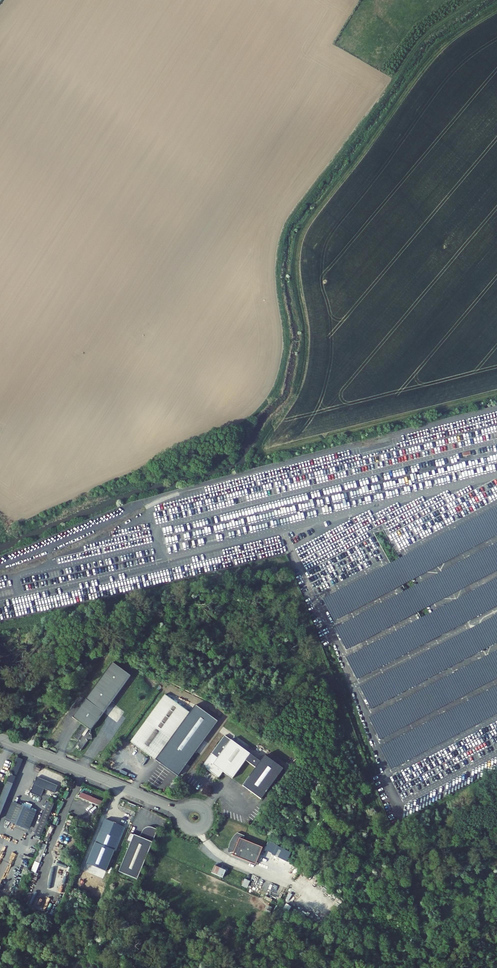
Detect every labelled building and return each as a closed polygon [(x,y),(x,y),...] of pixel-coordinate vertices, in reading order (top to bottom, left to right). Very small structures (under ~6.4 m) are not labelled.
[(112,663),(72,718),(83,725),(80,729),(81,731),(78,732),(73,738),(78,741),(79,739),(82,741),(80,744),(80,749),(82,750),(88,742),(87,740),(92,739),(91,731),(131,676),(112,663)] [(190,712),(165,694),(131,741),(156,760),(190,712)] [(195,704),(190,712),(156,760),(178,776),(218,721),(195,704)] [(246,761),(250,764),(255,757),(226,735),(203,766),(219,778),(224,771),(233,779),(246,761)] [(22,759),(16,756),(0,800),(0,819),(22,759)] [(262,762),(255,757),(250,764),(257,769),(243,786),(262,800),(284,770),(266,757),(262,762)] [(57,786),(37,778),(30,793),(40,797),(44,789),(54,793),(57,786)] [(102,801),(81,793),(79,798),(100,806),(102,801)] [(33,837),(39,839),(54,804),(48,801),(33,837)] [(36,812),(13,803),(6,819),(29,828),(36,812)] [(124,827),(105,819),(87,864),(106,871),(124,827)] [(134,836),(119,873),(137,881),(158,831),(151,828),(150,828),(149,828),(148,828),(147,828),(146,829),(145,829),(145,830),(144,830),(143,831),(142,833),(140,839),(134,836)] [(263,848),(247,841),(243,839),(243,838),(242,837),(244,835),(238,833),(232,839),(228,849),(230,850),(231,854),(234,853),(233,856),(255,865),(260,854),(263,848)] [(287,862),(291,852),(268,842),(264,851),(287,862)] [(211,874),(223,879),(226,871),(214,866),(211,874)] [(242,886),(247,888),(250,881),(245,879),(242,886)]
